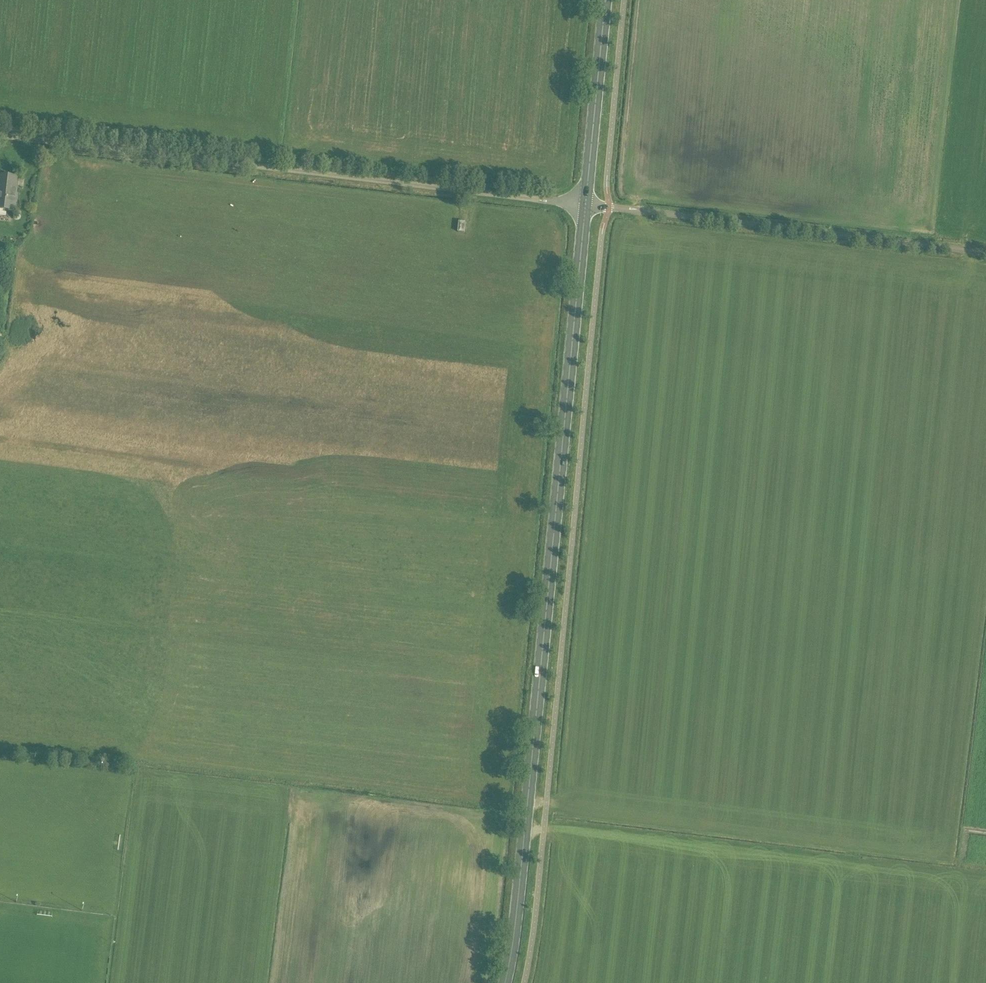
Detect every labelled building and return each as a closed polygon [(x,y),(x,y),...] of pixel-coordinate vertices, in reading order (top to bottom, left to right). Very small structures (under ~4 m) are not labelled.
[(16,212),(18,196),(17,196),(19,180),(0,177),(0,180),(0,210),(16,212)]
